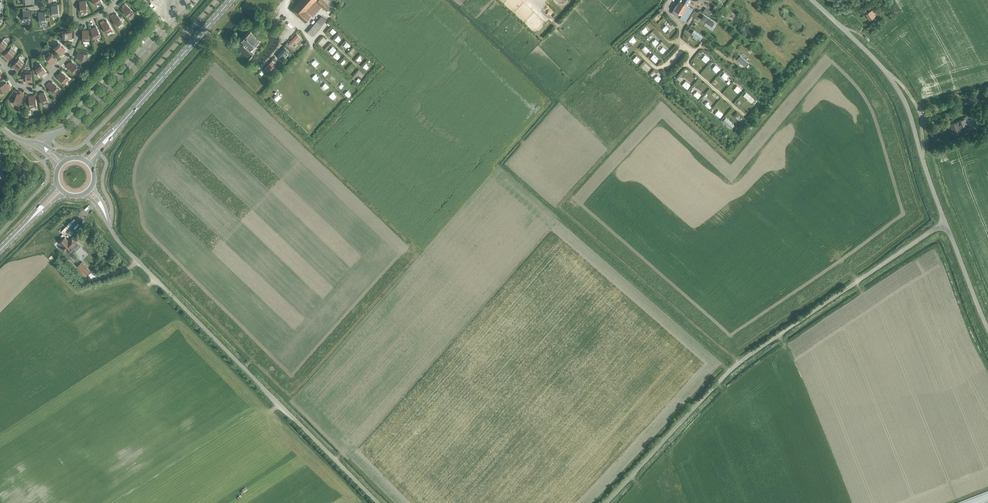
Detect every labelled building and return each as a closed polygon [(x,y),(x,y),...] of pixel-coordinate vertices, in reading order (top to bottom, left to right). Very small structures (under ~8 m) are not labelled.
[(79,1),(81,12),(87,11),(86,0),(79,1)] [(326,11),(331,5),(325,0),(300,0),(291,11),(305,22),(311,15),(313,17),(322,7),(326,11)] [(687,6),(679,1),(676,6),(672,13),(686,21),(693,10),(687,6)] [(122,9),(129,17),(134,12),(126,5),(122,9)] [(866,14),(870,20),(874,17),(873,15),(875,13),(873,10),(866,14)] [(698,16),(708,22),(710,19),(701,12),(698,16)] [(111,18),(118,26),(123,22),(116,14),(111,18)] [(307,32),(312,36),(326,20),(322,16),(307,32)] [(101,24),(107,33),(112,30),(107,20),(101,24)] [(90,29),(95,39),(101,36),(96,26),(90,29)] [(241,41),(250,50),(258,42),(250,33),(241,41)] [(289,43),(292,45),(300,37),(297,34),(289,43)] [(53,46),(61,53),(66,49),(58,41),(53,46)] [(4,55),(9,60),(16,51),(11,47),(4,55)] [(277,55),(280,58),(288,50),(285,47),(277,55)] [(76,57),(86,60),(88,54),(78,51),(76,57)] [(45,57),(53,64),(57,59),(49,52),(45,57)] [(12,66),(17,71),(24,63),(19,58),(12,66)] [(68,66),(76,73),(80,69),(72,61),(68,66)] [(264,69),(267,72),(275,63),(272,61),(264,69)] [(35,67),(41,76),(46,72),(40,63),(35,67)] [(57,76),(65,83),(69,78),(61,71),(57,76)] [(48,86),(56,94),(60,89),(52,81),(48,86)] [(0,93),(10,88),(6,82),(0,86),(0,93)] [(38,94),(43,104),(49,102),(44,92),(38,94)] [(13,103),(19,106),(23,96),(17,93),(13,103)] [(964,98),(966,105),(975,102),(972,93),(964,95),(965,98),(964,98)] [(950,124),(954,134),(962,131),(960,126),(964,125),(962,120),(950,124)] [(77,242),(78,242),(72,237),(69,240),(65,237),(59,243),(61,245),(60,247),(66,254),(68,252),(74,247),(75,248),(79,244),(77,242)] [(78,266),(86,274),(90,270),(82,261),(78,266)] [(959,502),(987,502),(987,492),(959,502)]
